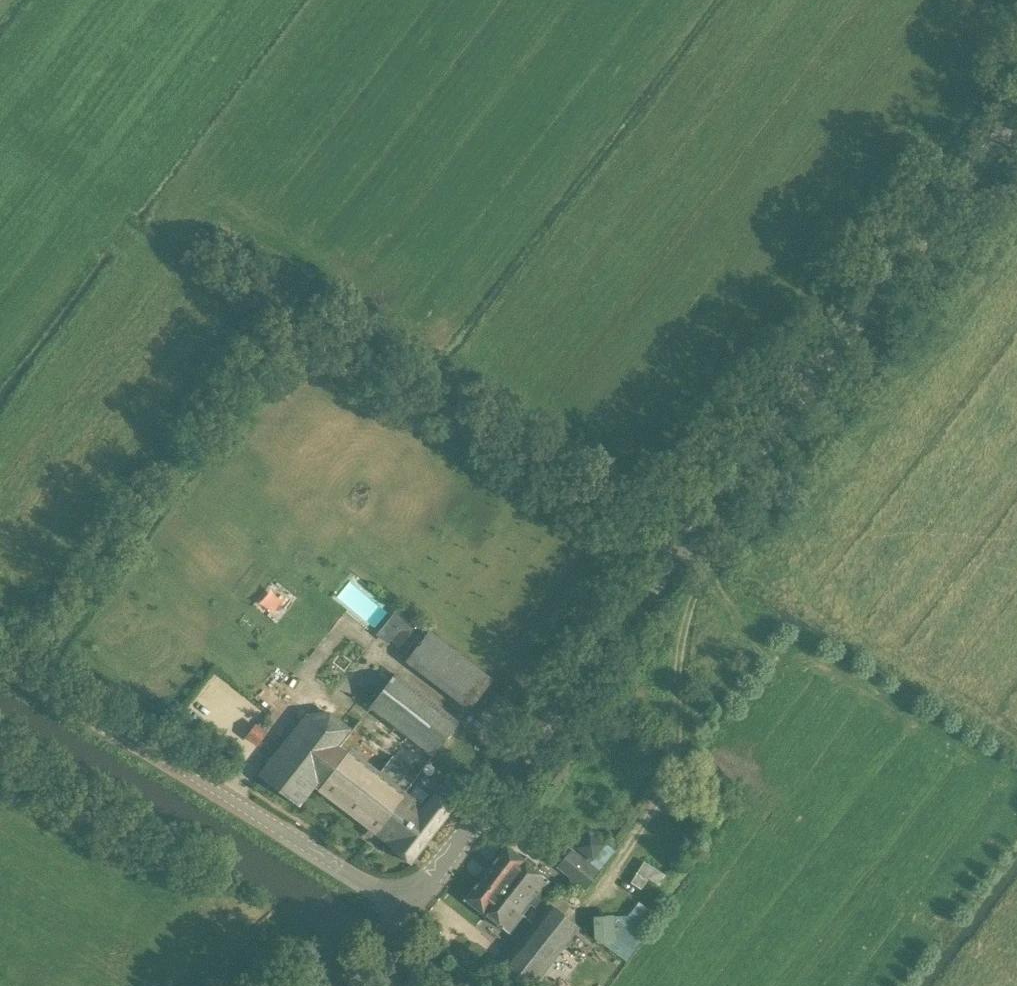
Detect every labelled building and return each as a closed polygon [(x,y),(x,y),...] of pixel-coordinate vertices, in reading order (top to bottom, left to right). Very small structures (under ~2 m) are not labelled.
[(406,623),(391,641),(400,648),(415,629),(406,623)] [(492,680),(428,631),(410,656),(405,662),(468,711),(492,680)] [(395,674),(368,709),(431,758),(458,723),(395,674)] [(431,798),(411,783),(417,775),(391,756),(379,772),(341,742),(351,731),(328,713),(305,716),(258,777),(298,807),(314,787),(393,848),(391,850),(410,865),(453,809),(434,794),(431,798)] [(256,745),(264,734),(254,727),(246,738),(256,745)] [(597,871),(613,851),(588,831),(575,847),(591,861),(588,864),(570,849),(557,866),(584,889),(598,872),(597,871)] [(522,915),(535,897),(548,880),(533,869),(537,864),(527,856),(523,861),(505,847),(465,900),(508,933),(522,915)] [(630,882),(640,889),(647,878),(658,885),(664,875),(643,862),(630,882)] [(535,907),(540,900),(535,897),(522,915),(534,925),(501,968),(524,985),(533,985),(579,926),(556,909),(545,911),(543,913),(535,907)] [(611,916),(594,916),(595,942),(612,941),(611,916)]
